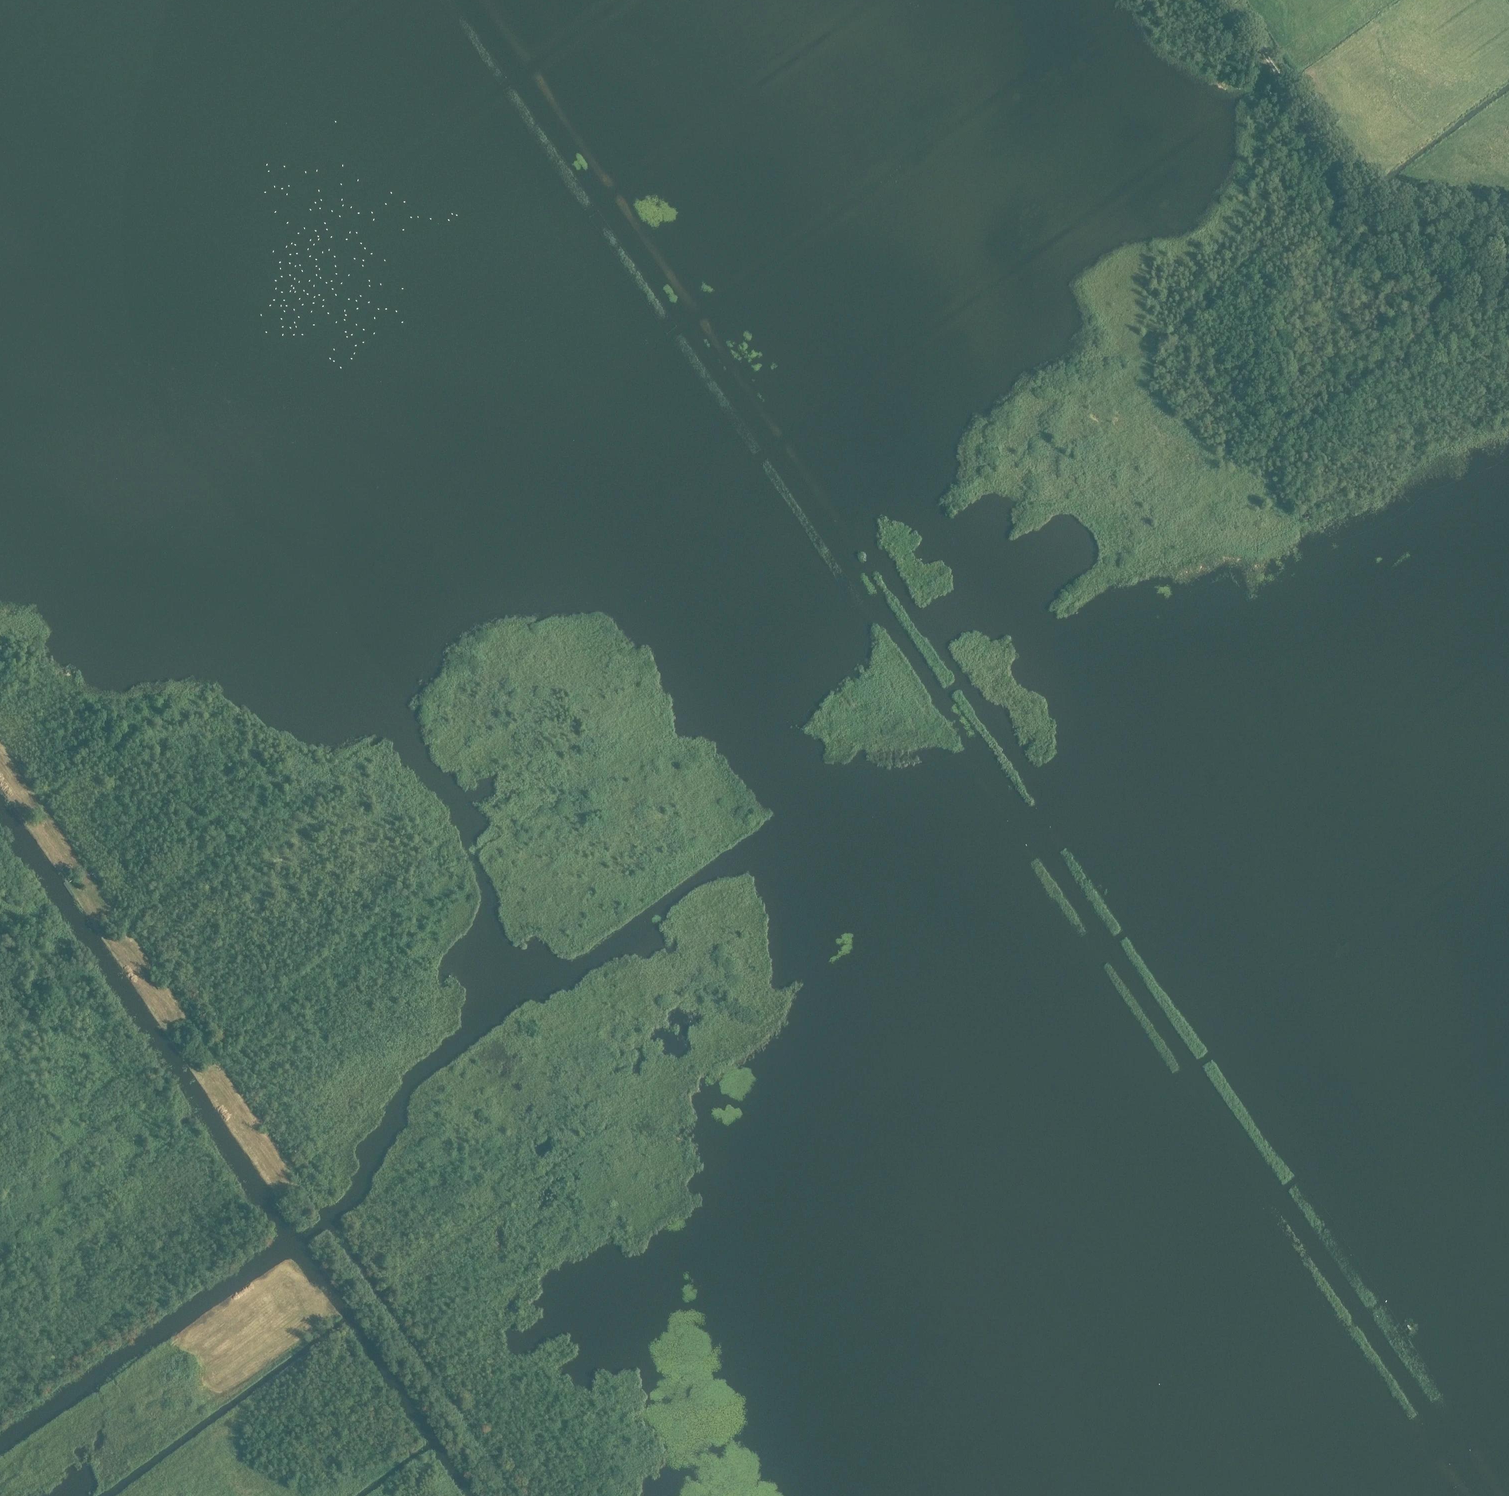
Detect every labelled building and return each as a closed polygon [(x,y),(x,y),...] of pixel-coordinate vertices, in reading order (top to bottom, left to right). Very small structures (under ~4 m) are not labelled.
[(1308,512),(1302,512),(1302,520),(1310,520),(1310,512),(1308,512)]
